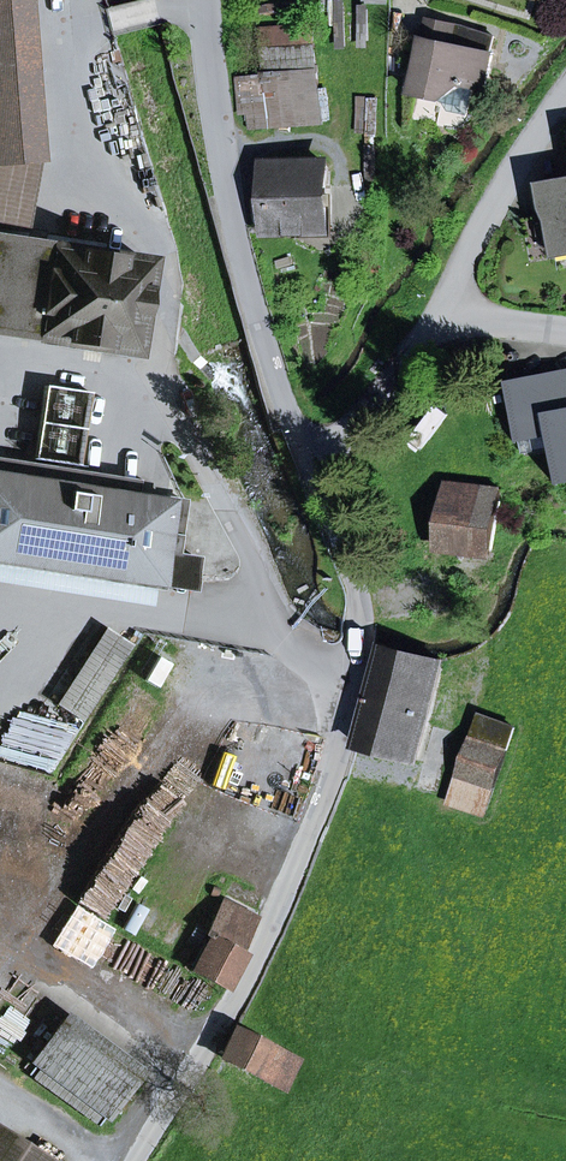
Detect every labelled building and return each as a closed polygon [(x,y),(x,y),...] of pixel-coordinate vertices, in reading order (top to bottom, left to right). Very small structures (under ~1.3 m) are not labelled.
[(35,161),(43,160),(31,0),(0,0),(0,163),(35,161)] [(345,1),(331,2),(333,49),(347,49),(345,1)] [(430,19),(413,94),(441,100),(464,86),(474,88),(485,90),(493,53),(490,53),(494,36),(430,19)] [(266,27),(270,76),(240,78),(243,111),(252,111),(253,125),(282,123),(315,121),(311,73),(308,24),(266,27)] [(449,111),(469,115),(474,88),(464,86),(441,100),(449,111)] [(376,133),(377,94),(359,94),(359,133),(376,133)] [(28,201),(35,161),(0,163),(0,195),(28,201)] [(299,231),(326,230),(325,194),(325,164),(270,165),(272,231),(299,231)] [(565,247),(565,179),(542,184),(547,215),(549,221),(554,249),(565,247)] [(300,238),(334,237),(333,194),(325,194),(326,230),(299,231),(300,238)] [(23,224),(28,201),(0,195),(0,220),(23,224)] [(523,225),(549,221),(547,215),(522,219),(523,225)] [(134,351),(145,277),(148,263),(0,240),(0,330),(134,351)] [(555,257),(565,255),(565,247),(554,249),(555,257)] [(509,389),(522,453),(554,448),(560,478),(565,477),(565,378),(509,389)] [(47,422),(90,429),(96,388),(54,381),(47,422)] [(139,480),(0,458),(0,472),(81,485),(137,494),(139,480)] [(170,499),(157,497),(137,494),(81,485),(0,472),(0,564),(153,588),(157,588),(157,585),(191,591),(196,558),(176,555),(179,536),(165,534),(170,499)] [(437,548),(491,556),(500,490),(446,482),(437,548)] [(153,588),(0,564),(0,581),(150,605),(153,588)] [(132,645),(106,628),(40,730),(67,747),(132,645)] [(383,649),(357,746),(410,759),(435,663),(383,649)] [(479,716),(471,740),(474,741),(507,752),(515,728),(479,716)] [(507,752),(474,741),(451,805),(484,816),(507,752)] [(211,937),(193,973),(226,990),(244,954),(239,952),(256,919),(222,902),(206,934),(211,937)] [(35,1066),(51,1078),(85,1032),(65,1017),(31,1063),(35,1066)] [(294,1057),(235,1028),(220,1058),(280,1087),(294,1057)] [(85,1032),(51,1078),(105,1118),(109,1120),(143,1074),(85,1032)] [(99,1126),(105,1118),(51,1078),(35,1066),(29,1074),(99,1126)] [(0,1136),(0,1160),(38,1160),(0,1136)]
